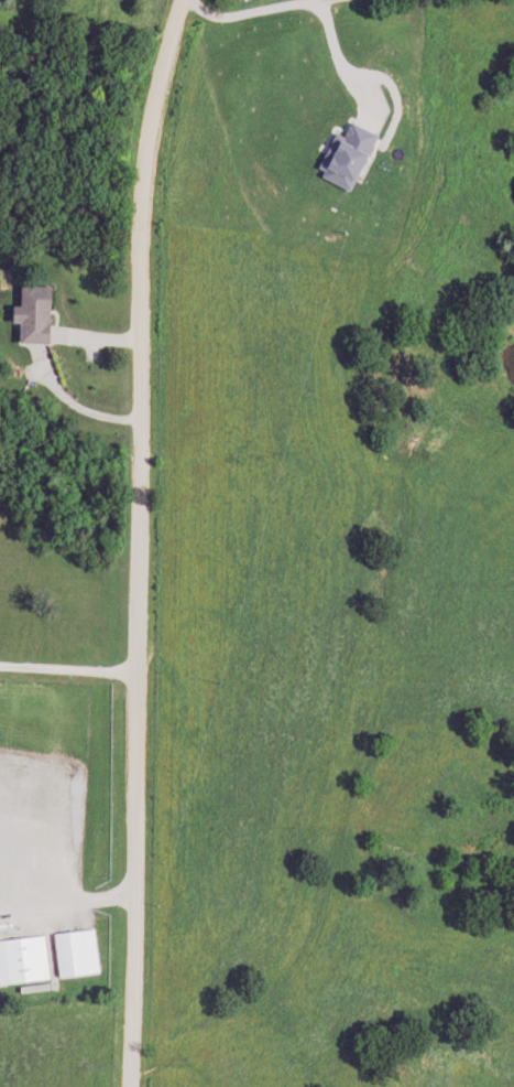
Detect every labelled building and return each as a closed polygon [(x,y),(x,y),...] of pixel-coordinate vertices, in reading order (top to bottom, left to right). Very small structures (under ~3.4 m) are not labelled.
[(57,344),(58,287),(27,287),(27,309),(20,309),(20,323),(28,324),(27,344),(57,344)] [(65,980),(104,976),(99,931),(58,935),(59,943),(50,944),(49,937),(9,941),(14,986),(55,982),(54,974),(64,973),(65,980)]
